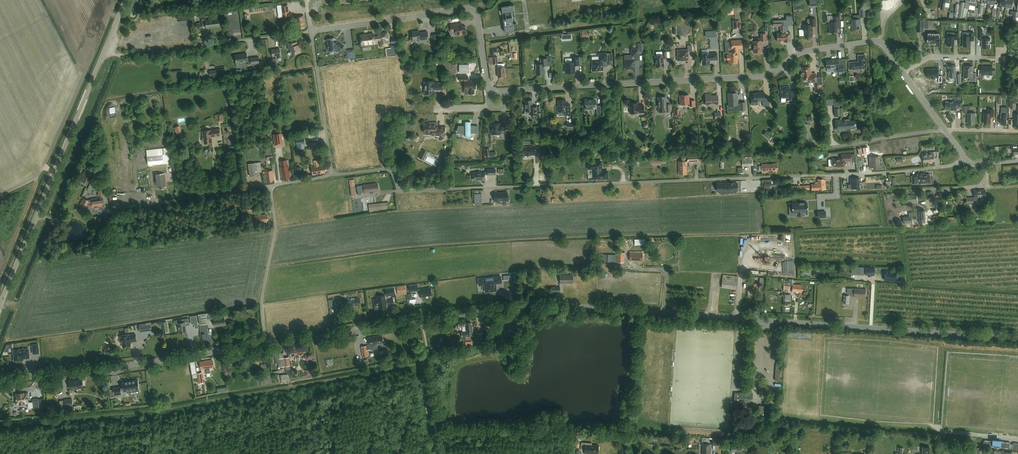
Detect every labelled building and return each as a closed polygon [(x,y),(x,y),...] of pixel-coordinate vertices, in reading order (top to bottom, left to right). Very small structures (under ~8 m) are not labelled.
[(940,9),(944,10),(945,3),(949,3),(950,0),(942,0),(940,9)] [(991,4),(995,5),(996,0),(989,0),(988,5),(988,8),(990,8),(991,4)] [(1007,0),(1001,0),(1000,1),(998,1),(997,7),(1001,8),(1002,8),(1002,6),(1006,7),(1007,0)] [(288,4),(281,5),(282,17),(284,16),(289,16),(288,4)] [(513,24),(511,12),(515,11),(514,5),(501,7),(502,13),(505,13),(506,19),(503,19),(505,32),(518,30),(517,23),(513,24)] [(304,21),(304,15),(295,16),(296,22),(297,22),(298,28),(305,27),(304,21)] [(788,32),(787,25),(793,25),(792,15),(786,15),(786,19),(773,20),(773,26),(780,26),(781,33),(777,33),(777,41),(784,41),(784,42),(791,41),(790,32),(788,32)] [(833,22),(829,22),(829,32),(832,32),(837,32),(837,28),(836,26),(840,25),(840,16),(832,17),(833,22)] [(206,29),(220,27),(219,18),(206,20),(205,18),(201,19),(202,26),(206,26),(206,29)] [(807,25),(804,25),(804,29),(804,36),(813,36),(812,26),(816,26),(816,19),(807,19),(807,25)] [(860,22),(861,22),(861,19),(852,19),(853,29),(860,29),(860,22)] [(466,26),(462,27),(462,23),(450,25),(451,32),(456,31),(457,36),(461,35),(467,34),(466,26)] [(978,35),(978,39),(982,39),(982,47),(990,48),(990,38),(985,38),(986,36),(984,35),(982,35),(982,29),(978,29),(978,35)] [(424,41),(429,40),(428,32),(420,33),(419,31),(412,32),(412,35),(411,35),(410,36),(410,37),(411,41),(419,40),(419,43),(424,42),(424,41)] [(928,39),(927,44),(936,44),(940,44),(940,39),(939,39),(940,31),(928,31),(928,39)] [(388,39),(387,32),(378,34),(379,36),(374,37),(374,33),(360,35),(361,45),(375,43),(375,41),(379,40),(379,41),(380,41),(381,47),(388,46),(388,39)] [(958,39),(958,33),(948,32),(948,35),(947,41),(946,45),(951,45),(951,46),(954,46),(955,39),(958,39)] [(974,40),(974,33),(970,32),(969,36),(963,36),(963,46),(971,46),(971,40),(974,40)] [(754,44),(754,53),(762,52),(762,48),(762,41),(766,41),(766,33),(761,34),(761,38),(753,39),(753,41),(752,41),(753,44),(754,44)] [(335,38),(327,39),(329,51),(339,49),(341,50),(344,45),(337,40),(337,41),(335,39),(335,38)] [(738,56),(738,49),(742,49),(742,40),(731,41),(732,49),(733,49),(733,51),(728,52),(728,55),(727,55),(727,63),(738,63),(738,56)] [(297,42),(288,43),(289,50),(291,50),(292,54),(301,53),(300,47),(298,47),(297,42)] [(626,69),(635,68),(634,60),(636,60),(635,56),(639,55),(638,51),(642,51),(641,43),(638,43),(638,49),(632,49),(632,55),(631,56),(631,60),(626,60),(626,69)] [(688,60),(688,52),(692,51),(692,45),(688,45),(688,50),(678,50),(678,56),(677,56),(678,61),(683,61),(683,60),(688,60)] [(272,57),(280,56),(279,48),(271,49),(272,57)] [(347,55),(345,56),(346,59),(355,58),(353,49),(347,50),(347,55)] [(664,58),(667,58),(666,52),(662,52),(663,55),(655,56),(656,67),(664,67),(664,58)] [(247,53),(235,55),(236,63),(248,62),(248,65),(259,63),(258,57),(250,58),(248,59),(247,53)] [(592,68),(592,71),(599,71),(599,70),(604,70),(603,67),(603,62),(607,61),(607,53),(599,54),(599,56),(599,59),(592,60),(592,68)] [(702,65),(710,64),(710,60),(718,60),(717,53),(712,53),(712,54),(709,54),(709,53),(702,54),(702,60),(701,61),(702,63),(702,64),(702,65)] [(850,69),(866,68),(865,55),(858,55),(859,62),(849,62),(850,69)] [(566,68),(565,68),(565,73),(575,72),(575,65),(579,65),(579,57),(572,57),(572,58),(572,62),(566,63),(565,63),(566,68)] [(544,66),(547,65),(547,58),(541,59),(541,64),(536,64),(536,70),(535,70),(536,75),(544,74),(544,66)] [(834,60),(826,60),(826,68),(827,68),(832,68),(835,68),(835,72),(838,72),(839,72),(842,72),(843,72),(843,71),(843,65),(838,65),(838,60),(838,59),(834,59),(834,60)] [(957,84),(961,84),(961,74),(957,74),(956,66),(948,66),(949,77),(956,77),(957,84)] [(973,66),(964,66),(964,77),(970,78),(970,81),(976,81),(976,73),(973,73),(973,66)] [(810,67),(801,68),(802,80),(808,79),(808,82),(811,82),(813,82),(816,81),(816,78),(816,73),(810,74),(810,67)] [(992,67),(982,67),(982,72),(978,72),(978,78),(984,78),(984,74),(992,75),(992,67)] [(221,79),(221,75),(226,74),(226,69),(209,71),(210,76),(214,76),(214,79),(221,79)] [(939,82),(943,82),(942,76),(939,76),(939,69),(927,69),(928,78),(932,78),(935,78),(935,77),(939,77),(939,82)] [(468,81),(468,76),(459,76),(460,81),(464,81),(464,94),(474,94),(474,89),(475,89),(475,81),(468,81)] [(442,90),(442,83),(433,83),(433,81),(424,81),(425,94),(433,94),(433,90),(442,90)] [(779,97),(781,97),(781,99),(783,99),(783,98),(785,98),(786,100),(796,100),(796,89),(792,89),(791,87),(789,87),(789,86),(780,86),(781,90),(778,90),(779,97)] [(753,97),(751,97),(751,105),(758,104),(757,101),(763,101),(763,107),(770,106),(769,98),(765,98),(764,92),(759,92),(759,93),(753,94),(753,97)] [(738,105),(738,96),(737,97),(737,93),(728,93),(729,106),(738,105)] [(711,94),(705,94),(706,105),(713,105),(713,107),(718,107),(718,96),(711,96),(711,94)] [(695,100),(689,101),(689,95),(678,95),(679,105),(689,104),(690,107),(695,107),(695,100)] [(666,103),(666,97),(658,97),(658,104),(658,108),(659,112),(666,111),(666,112),(671,111),(670,104),(667,105),(667,103),(666,103)] [(589,100),(589,99),(584,99),(585,104),(586,104),(586,109),(597,109),(597,114),(601,114),(601,106),(597,106),(596,101),(595,101),(595,100),(589,100)] [(839,99),(833,99),(834,109),(832,109),(832,113),(834,113),(835,116),(841,116),(839,99)] [(532,100),(524,100),(525,106),(526,111),(529,111),(530,115),(537,114),(537,111),(537,106),(533,107),(532,100)] [(559,106),(557,106),(558,112),(564,111),(564,115),(571,115),(570,108),(566,108),(566,104),(566,100),(558,100),(559,106)] [(957,108),(962,108),(961,100),(954,100),(954,102),(946,102),(946,110),(953,110),(957,110),(957,108)] [(630,113),(644,113),(644,105),(638,105),(637,103),(630,103),(630,113)] [(970,106),(964,106),(964,113),(968,113),(968,123),(975,123),(975,117),(976,117),(976,113),(970,113),(970,106)] [(988,113),(984,113),(984,123),(991,124),(991,117),(994,117),(994,110),(988,110),(988,113)] [(465,123),(465,121),(474,121),(474,114),(460,114),(460,118),(462,118),(462,123),(465,123)] [(850,129),(856,128),(855,120),(850,121),(850,119),(835,120),(836,132),(851,131),(850,129)] [(478,133),(478,126),(471,126),(471,121),(465,121),(465,126),(459,126),(459,133),(465,133),(465,136),(471,136),(471,133),(478,133)] [(431,135),(431,136),(445,136),(445,127),(437,127),(437,123),(432,123),(432,124),(424,124),(424,133),(425,133),(425,135),(431,135)] [(491,124),(492,134),(500,134),(500,133),(506,133),(506,126),(502,126),(502,127),(500,127),(500,123),(491,124)] [(203,131),(203,136),(204,139),(203,139),(202,139),(203,142),(204,142),(204,144),(212,143),(211,137),(220,136),(219,129),(211,131),(210,130),(203,131)] [(772,136),(766,131),(763,135),(769,140),(772,136)] [(283,145),(281,134),(273,135),(274,146),(283,145)] [(298,150),(305,149),(304,139),(296,140),(297,145),(298,145),(298,150)] [(537,153),(539,153),(538,148),(537,148),(537,146),(522,147),(522,156),(534,155),(534,154),(537,154),(537,153)] [(165,148),(146,150),(148,165),(164,164),(162,155),(166,154),(169,154),(169,147),(165,148)] [(924,162),(935,161),(934,152),(923,153),(924,162)] [(841,158),(832,159),(832,162),(833,166),(833,167),(839,166),(839,167),(844,167),(844,161),(848,161),(852,161),(852,160),(851,156),(851,154),(848,154),(841,154),(841,158)] [(870,168),(879,167),(878,156),(869,157),(870,168)] [(753,165),(752,158),(742,158),(742,166),(753,165)] [(323,165),(320,166),(319,160),(314,161),(315,167),(312,167),(313,175),(325,173),(324,171),(326,171),(325,166),(324,167),(323,165)] [(678,161),(679,173),(679,175),(685,175),(685,173),(687,173),(687,161),(678,161)] [(248,164),(249,177),(258,175),(258,173),(262,173),(260,162),(248,164)] [(595,172),(595,178),(607,177),(607,171),(601,172),(600,168),(601,168),(601,162),(589,162),(589,168),(595,168),(595,172)] [(776,169),(778,169),(777,164),(761,165),(762,173),(773,172),(776,171),(776,169)] [(288,178),(290,177),(288,166),(280,167),(282,179),(284,178),(284,179),(289,179),(288,178)] [(93,178),(95,174),(86,169),(85,172),(85,176),(83,180),(85,181),(85,182),(88,184),(91,178),(93,178)] [(496,175),(495,169),(488,169),(488,172),(481,172),(480,172),(478,172),(478,173),(473,173),(473,180),(480,180),(485,180),(485,175),(496,175)] [(273,177),(274,177),(273,170),(263,172),(263,175),(265,182),(268,181),(268,182),(273,181),(272,180),(274,180),(273,177)] [(166,187),(164,173),(156,174),(158,188),(159,188),(160,189),(164,189),(164,187),(166,187)] [(922,175),(922,174),(918,174),(918,176),(912,176),(913,184),(919,183),(919,184),(931,183),(931,184),(933,183),(934,182),(934,179),(933,179),(930,179),(930,175),(922,175)] [(850,189),(859,189),(859,178),(850,178),(850,189)] [(815,184),(812,184),(812,190),(818,190),(818,189),(826,189),(825,180),(823,180),(823,179),(819,180),(819,181),(818,181),(818,183),(817,183),(815,183),(815,184)] [(98,197),(105,196),(103,183),(96,183),(98,197)] [(729,184),(719,184),(719,192),(737,191),(737,184),(733,184),(733,183),(729,183),(729,184)] [(358,186),(359,195),(362,195),(361,193),(364,192),(365,193),(377,191),(377,190),(378,190),(378,185),(376,185),(376,184),(358,186)] [(507,193),(507,192),(494,192),(494,202),(497,201),(497,203),(502,203),(502,201),(508,201),(508,193),(507,193)] [(961,197),(958,196),(956,202),(963,205),(964,200),(960,199),(961,197)] [(83,198),(79,205),(87,208),(87,207),(87,205),(88,205),(91,205),(92,208),(95,207),(96,209),(98,209),(98,207),(102,206),(102,205),(103,204),(103,200),(101,200),(101,198),(90,199),(91,200),(89,200),(83,198)] [(800,202),(791,202),(792,213),(805,212),(807,212),(807,208),(807,201),(800,202)] [(380,204),(369,204),(369,212),(376,211),(378,211),(377,209),(380,209),(380,204)] [(905,217),(904,217),(905,223),(913,223),(913,220),(920,220),(921,223),(927,222),(927,211),(920,211),(920,213),(910,213),(910,217),(905,217)] [(268,220),(267,216),(266,216),(266,214),(255,216),(255,214),(252,214),(252,218),(255,218),(256,223),(262,223),(263,224),(267,223),(266,220),(268,220)] [(624,262),(624,252),(617,252),(617,255),(602,255),(602,261),(624,262)] [(629,261),(642,261),(643,252),(630,252),(629,261)] [(891,276),(890,271),(886,271),(885,271),(885,272),(884,272),(884,276),(885,276),(885,280),(892,280),(892,281),(897,282),(897,272),(891,276)] [(560,275),(560,283),(573,283),(573,277),(572,277),(572,275),(560,275)] [(721,288),(736,290),(737,277),(722,275),(721,288)] [(502,283),(501,276),(494,277),(494,280),(485,281),(485,278),(478,278),(479,285),(485,284),(485,288),(485,292),(489,291),(496,290),(495,283),(502,283)] [(754,278),(754,279),(759,280),(759,285),(763,285),(764,278),(754,277),(754,278)] [(803,291),(803,286),(802,286),(802,285),(792,284),(793,279),(789,279),(789,281),(784,280),(784,290),(789,291),(789,285),(792,285),(792,292),(801,292),(802,291),(803,291)] [(394,287),(385,289),(386,296),(395,294),(394,287)] [(421,297),(426,297),(426,296),(432,295),(431,288),(420,289),(421,297)] [(855,296),(866,297),(866,289),(855,289),(855,290),(851,289),(850,295),(855,296)] [(387,308),(385,295),(377,297),(377,299),(374,299),(374,304),(378,304),(379,309),(387,308)] [(359,304),(361,304),(360,299),(359,300),(358,298),(347,299),(348,307),(358,306),(357,305),(359,305),(359,304)] [(207,323),(206,319),(205,313),(197,314),(199,324),(207,323)] [(215,327),(222,325),(222,324),(225,323),(224,317),(213,319),(215,327)] [(190,325),(189,318),(183,319),(183,322),(178,323),(179,333),(187,332),(186,325),(190,325)] [(461,342),(472,341),(471,338),(470,338),(470,336),(474,336),(472,324),(471,324),(471,322),(466,323),(466,324),(465,324),(466,331),(461,332),(462,339),(461,339),(461,342)] [(131,346),(130,342),(136,341),(135,334),(129,335),(129,334),(120,336),(121,341),(121,342),(122,347),(131,346)] [(362,356),(367,356),(367,350),(378,349),(378,344),(383,344),(382,335),(368,337),(370,345),(361,347),(362,356)] [(303,354),(304,353),(304,349),(302,349),(302,347),(290,349),(291,357),(295,356),(295,358),(299,357),(299,356),(303,355),(303,354)] [(15,361),(20,360),(20,359),(29,358),(28,349),(14,351),(14,356),(14,357),(14,360),(15,360),(15,361)] [(289,357),(275,359),(276,363),(278,363),(278,367),(285,366),(289,365),(290,365),(289,357)] [(212,362),(211,360),(200,362),(201,370),(206,369),(206,372),(210,371),(210,368),(213,368),(212,366),(214,366),(213,362),(212,362)] [(281,375),(282,382),(289,381),(288,374),(281,375)] [(83,388),(83,386),(83,379),(69,381),(70,389),(83,388)] [(137,380),(122,382),(123,391),(128,390),(139,389),(137,380)] [(122,396),(121,387),(113,388),(114,397),(122,396)] [(752,399),(753,393),(742,393),(741,398),(739,397),(739,405),(750,406),(751,399),(752,399)] [(28,402),(27,394),(16,394),(17,403),(28,402)] [(759,406),(758,418),(771,419),(772,407),(759,406)] [(599,445),(598,445),(592,445),(592,443),(581,442),(581,450),(585,450),(584,453),(585,453),(598,453),(599,445)] [(710,444),(702,444),(702,453),(710,453),(710,444)] [(754,453),(749,453),(745,453),(742,450),(741,450),(741,444),(732,444),(731,452),(736,452),(737,453),(754,453)]
